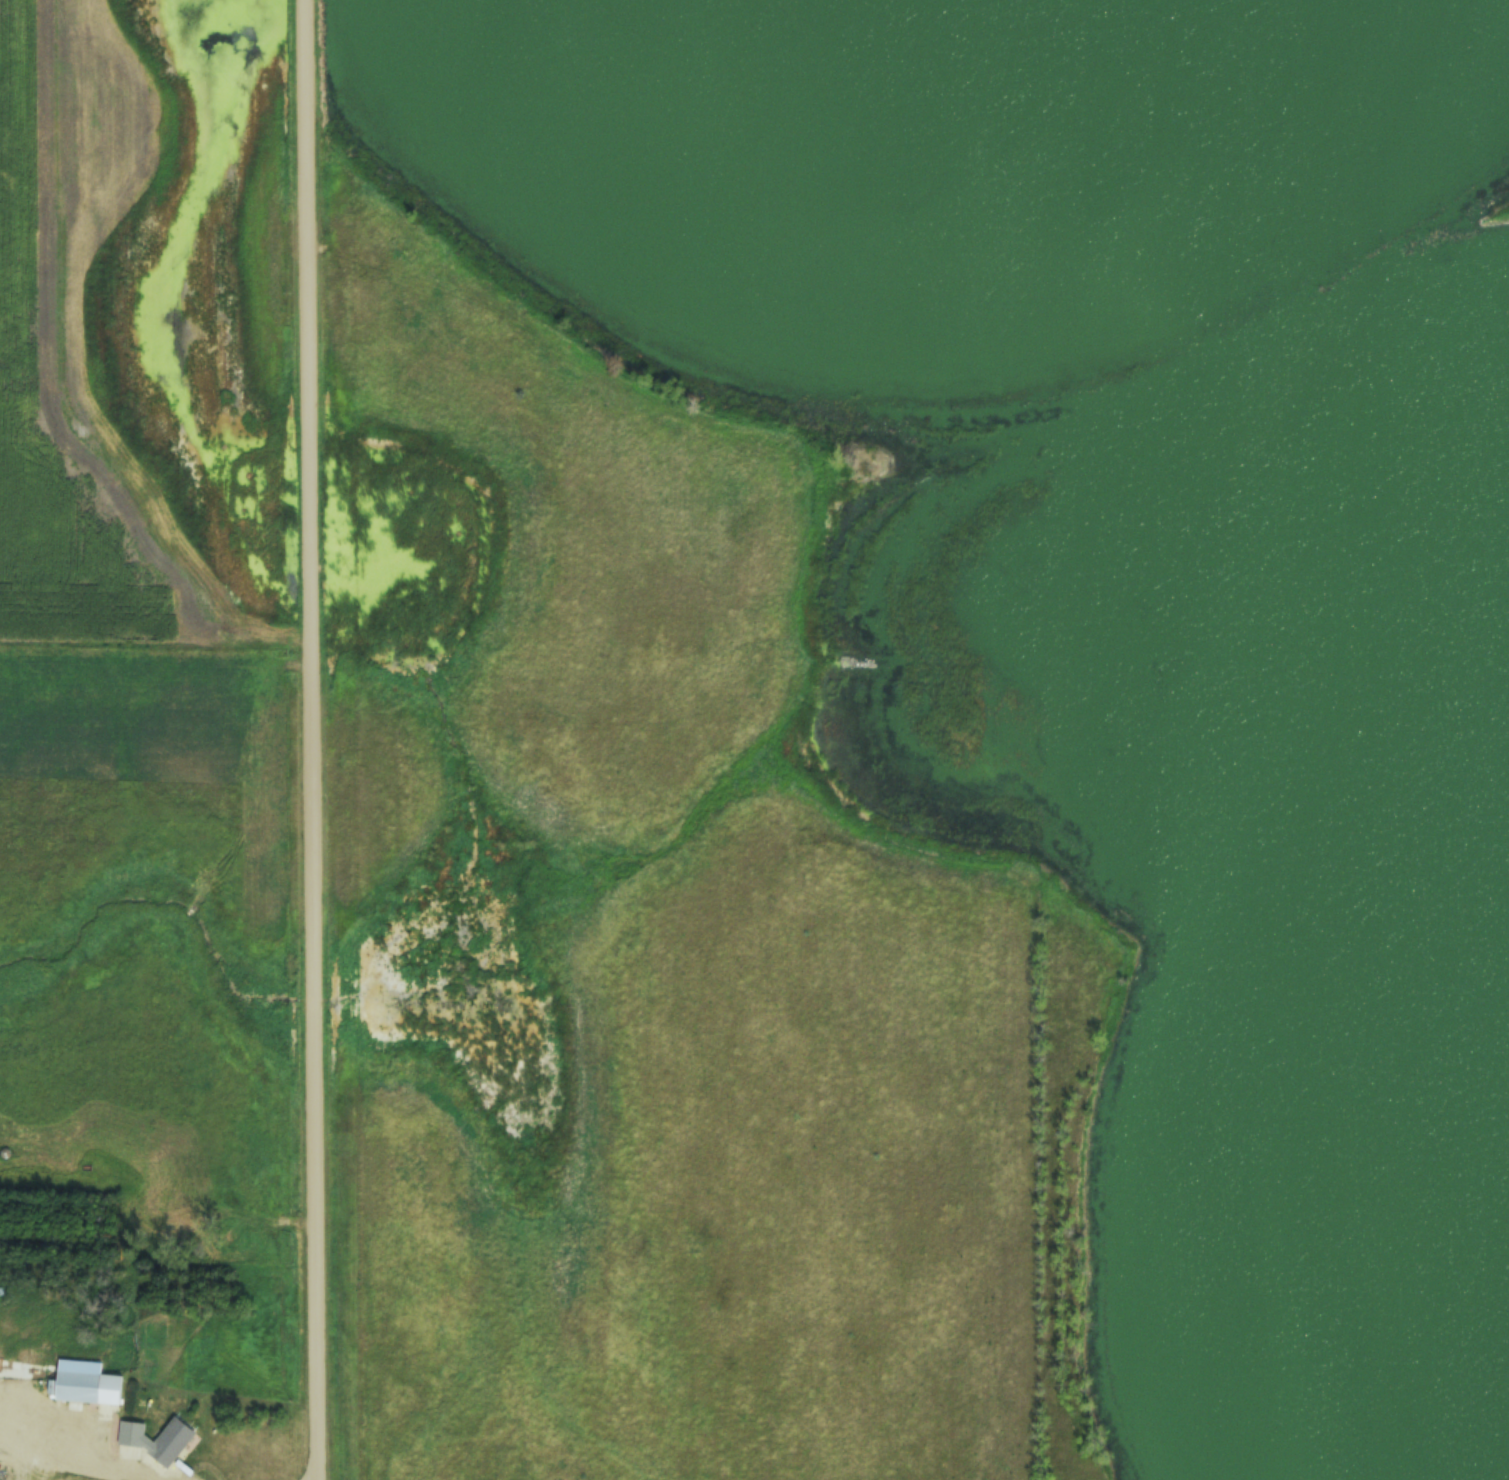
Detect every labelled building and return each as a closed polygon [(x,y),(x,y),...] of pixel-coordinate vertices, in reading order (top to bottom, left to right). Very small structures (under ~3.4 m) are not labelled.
[(98,1405),(98,1414),(121,1415),(124,1378),(59,1373),(57,1402),(98,1405)] [(168,1471),(197,1434),(175,1417),(147,1454),(168,1471)]
